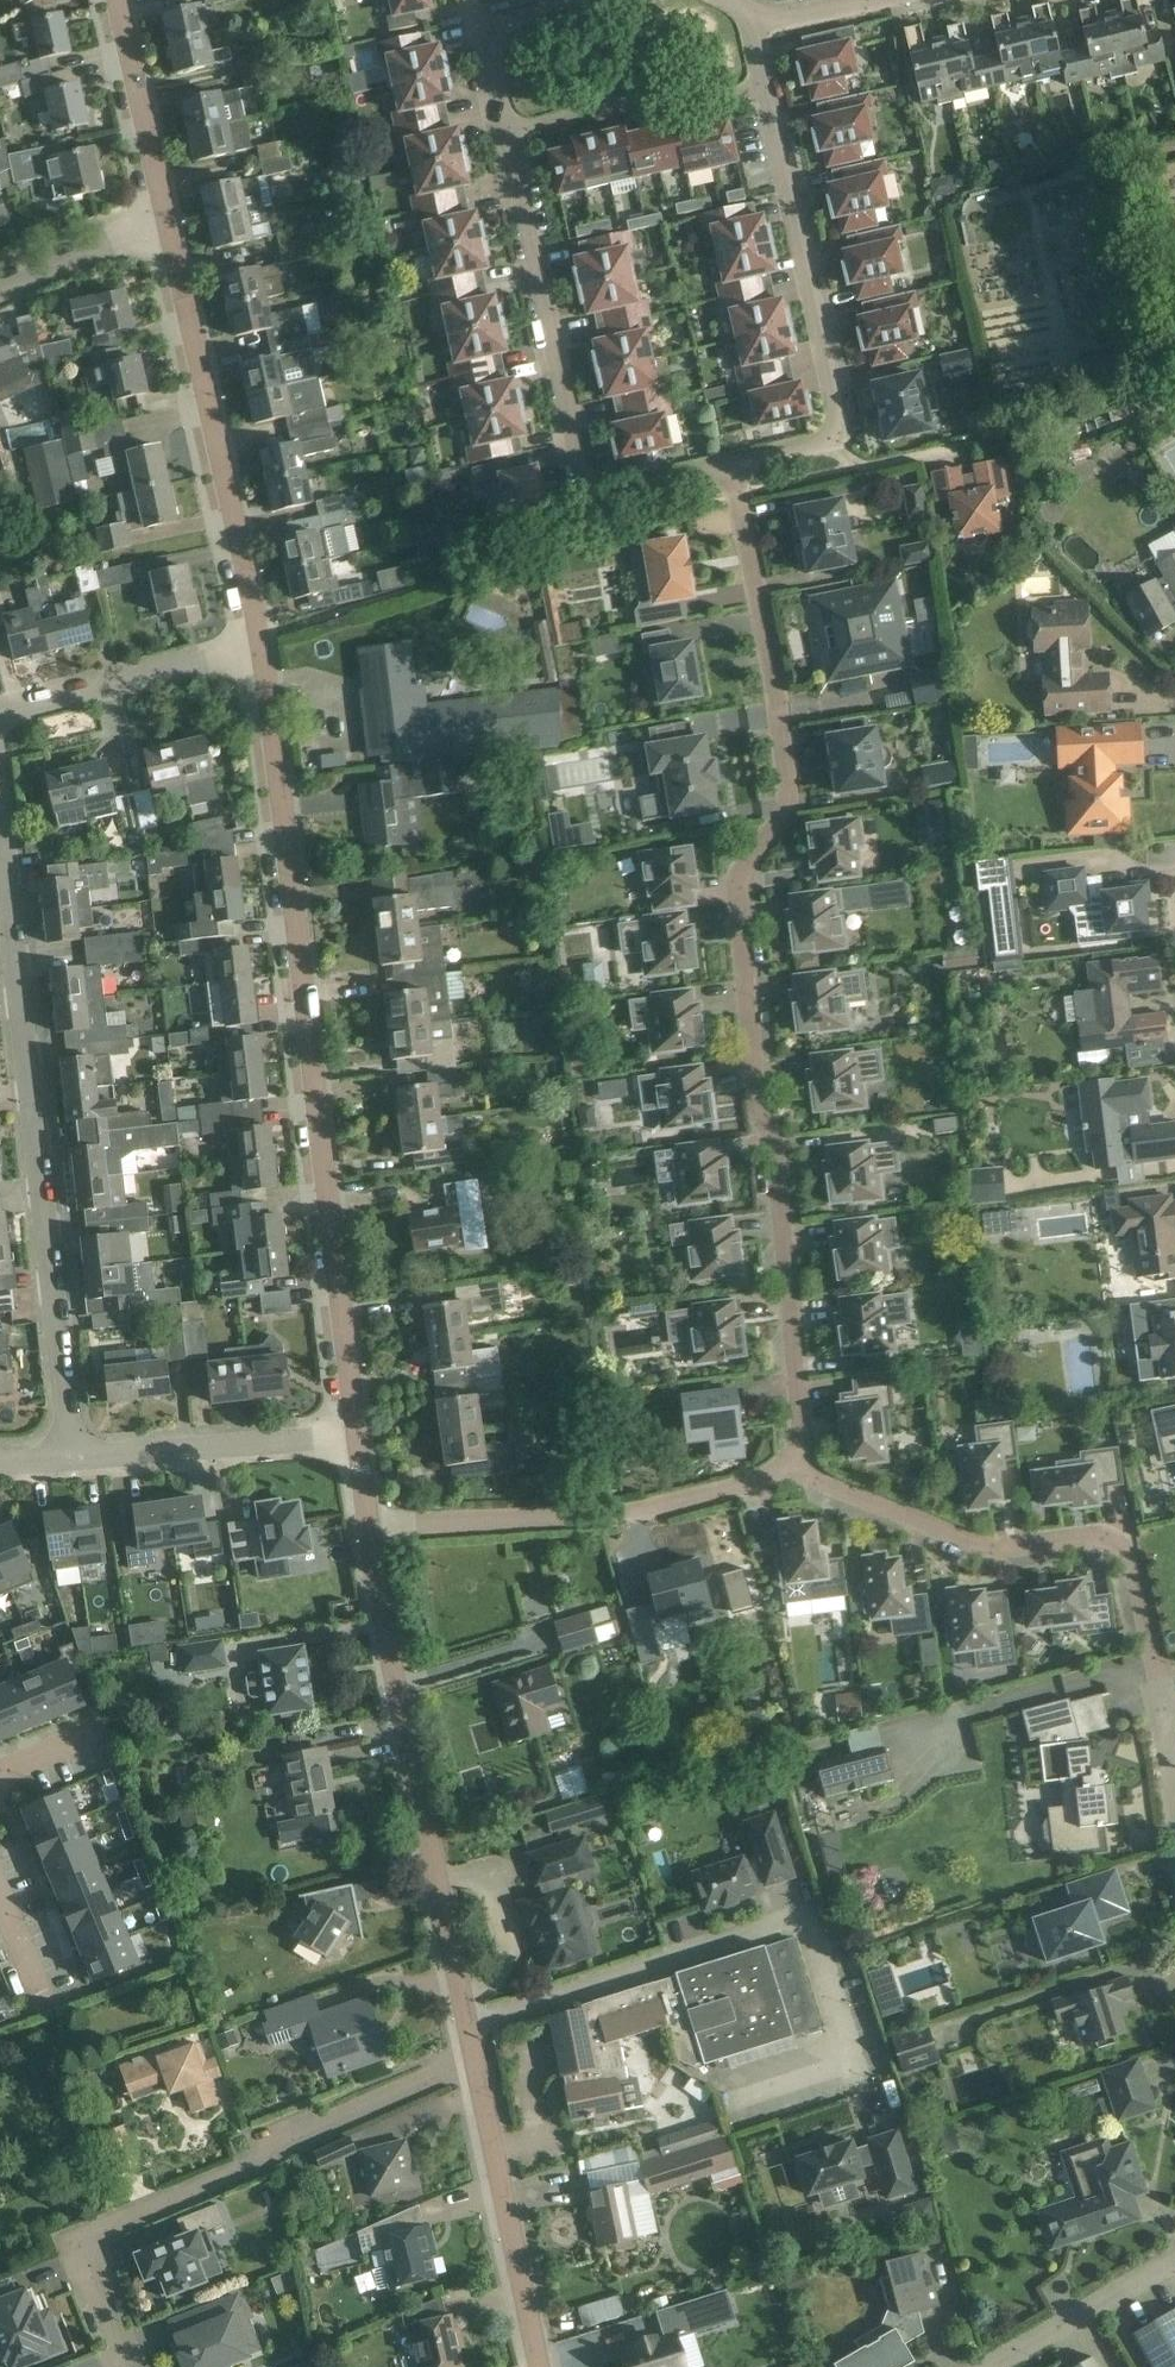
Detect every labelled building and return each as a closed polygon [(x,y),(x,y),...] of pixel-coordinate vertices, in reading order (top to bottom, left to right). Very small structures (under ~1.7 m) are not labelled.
[(396,15),(387,17),(390,32),(418,25),(415,12),(431,8),(429,0),(392,0),(396,15)] [(1159,31),(1145,35),(1137,0),(1130,0),(1120,2),(1123,16),(1112,19),(1111,13),(1110,13),(1125,76),(1138,73),(1137,68),(1166,61),(1159,31)] [(1081,81),(1074,51),(1060,54),(1049,4),(1032,8),(1035,22),(1024,25),(1022,19),(1022,20),(1037,82),(1050,79),(1049,74),(1063,70),(1066,84),(1081,81)] [(170,44),(206,36),(200,6),(163,14),(170,44)] [(1125,76),(1110,13),(1109,14),(1110,19),(1099,22),(1096,8),(1079,12),(1087,48),(1074,51),(1081,81),(1110,74),(1111,80),(1125,76)] [(1037,82),(1022,20),(1021,20),(1022,25),(1011,28),(1008,14),(991,18),(999,54),(986,57),(993,87),(1022,80),(1023,86),(1037,82)] [(31,21),(13,25),(13,29),(17,43),(36,39),(41,59),(71,53),(63,15),(32,23),(31,21)] [(993,87),(986,57),(972,61),(964,24),(947,28),(950,42),(939,45),(938,39),(937,40),(952,103),(965,99),(964,94),(993,87)] [(952,103),(937,40),(936,40),(938,45),(926,48),(921,26),(904,30),(922,104),(937,100),(938,106),(952,103)] [(801,66),(798,66),(803,88),(810,86),(813,101),(847,93),(843,78),(857,75),(850,42),(857,41),(854,28),(812,37),(815,50),(799,54),(801,66)] [(394,85),(449,73),(445,56),(442,57),(440,46),(423,50),(420,35),(378,44),(382,60),(388,59),(394,85)] [(170,44),(177,74),(231,62),(228,49),(210,53),(206,36),(170,44)] [(356,58),(353,45),(343,47),(346,60),(356,58)] [(273,51),(238,59),(241,74),(270,68),(276,66),(273,51)] [(0,68),(0,89),(21,83),(24,81),(20,63),(0,68)] [(244,90),(273,83),(270,68),(241,74),(244,90)] [(24,81),(21,83),(22,84),(25,99),(45,94),(54,133),(64,131),(64,130),(87,125),(78,85),(56,90),(52,74),(52,73),(24,81)] [(368,91),(364,73),(347,76),(352,95),(368,91)] [(397,129),(439,119),(436,105),(452,102),(449,91),(452,90),(449,73),(394,85),(400,112),(393,113),(397,129)] [(246,119),(244,119),(240,103),(238,91),(183,102),(190,132),(246,120),(246,119)] [(828,167),(862,160),(858,144),(873,141),(866,110),(872,109),(868,93),(827,103),(830,117),(814,120),(816,132),(813,133),(818,154),(825,152),(828,167)] [(412,169),(467,157),(463,140),(460,141),(458,130),(442,133),(439,119),(397,129),(400,144),(406,143),(412,169)] [(251,150),(248,138),(249,137),(246,120),(190,132),(196,162),(251,150)] [(712,169),(738,163),(728,121),(702,127),(712,169)] [(686,175),(687,174),(676,126),(651,132),(660,173),(684,168),(686,175)] [(712,169),(702,127),(678,133),(677,126),(676,126),(687,174),(712,169)] [(624,130),(599,136),(610,184),(611,184),(635,180),(634,179),(635,179),(624,130)] [(660,173),(651,132),(626,137),(625,130),(624,130),(635,179),(660,173)] [(585,190),(610,184),(599,136),(574,142),(585,190)] [(0,141),(0,191),(14,185),(11,170),(9,156),(8,156),(5,139),(0,141)] [(285,141),(257,147),(260,162),(289,156),(285,141)] [(559,196),(585,190),(574,142),(573,142),(575,149),(550,155),(559,196)] [(93,150),(62,156),(43,160),(40,149),(9,156),(11,170),(14,185),(45,178),(47,188),(53,187),(56,202),(102,191),(93,150)] [(306,154),(297,156),(299,165),(308,163),(306,154)] [(264,177),(266,177),(292,171),(292,167),(289,156),(260,162),(264,177)] [(415,212),(457,203),(454,189),(470,185),(467,174),(471,174),(467,157),(412,169),(418,195),(411,196),(415,212)] [(843,234),(877,226),(873,211),(888,207),(881,177),(887,175),(883,160),(842,169),(845,183),(829,187),(832,198),(828,199),(833,220),(840,219),(843,234)] [(1011,177),(1009,165),(990,169),(993,182),(1011,177)] [(258,177),(203,190),(209,220),(265,208),(273,206),(268,188),(260,190),(258,178),(258,177)] [(384,178),(372,180),(375,193),(387,191),(384,178)] [(953,178),(929,183),(933,199),(956,194),(953,178)] [(746,200),(744,189),(727,193),(729,204),(746,200)] [(693,201),(695,211),(712,207),(710,197),(693,201)] [(678,215),(695,211),(693,201),(676,205),(678,215)] [(8,223),(0,203),(0,226),(8,223)] [(431,252),(485,240),(481,223),(478,224),(476,213),(460,217),(457,203),(415,212),(419,228),(425,226),(431,252)] [(718,256),(773,244),(769,227),(766,228),(763,217),(747,220),(744,205),(702,215),(706,231),(712,230),(718,256)] [(937,217),(935,205),(929,206),(925,211),(927,219),(937,217)] [(265,208),(209,220),(216,250),(271,238),(268,225),(269,225),(265,208)] [(644,218),(646,228),(664,224),(662,214),(644,218)] [(644,218),(627,222),(629,232),(630,232),(646,228),(644,218)] [(595,235),(612,231),(609,220),(592,224),(595,235)] [(577,239),(595,235),(592,224),(575,228),(577,239)] [(919,224),(905,227),(907,237),(922,234),(919,224)] [(858,300),(892,292),(888,277),(903,274),(896,243),(902,241),(898,226),(857,235),(860,249),(844,253),(847,265),(843,265),(848,286),(855,285),(858,300)] [(280,251),(317,242),(313,227),(277,235),(280,251)] [(578,288),(634,276),(628,250),(634,248),(630,232),(629,232),(588,241),(592,256),(575,260),(578,271),(575,271),(578,288)] [(434,296),(475,286),(472,273),(488,269),(486,258),(489,257),(485,240),(431,252),(437,278),(430,280),(434,296)] [(283,265),(320,257),(317,242),(280,251),(283,265)] [(721,299),(763,290),(760,276),(776,272),(773,261),(777,261),(773,244),(718,256),(724,283),(718,284),(721,299)] [(285,294),(281,279),(282,279),(279,266),(222,277),(229,307),(285,294)] [(388,275),(373,279),(376,295),(393,291),(388,275)] [(607,326),(649,316),(646,301),(639,302),(634,276),(578,288),(582,305),(585,305),(587,316),(604,312),(607,326)] [(450,336),(503,324),(500,307),(497,308),(494,297),(478,300),(475,286),(434,296),(438,311),(444,310),(450,336)] [(915,299),(929,296),(927,289),(913,292),(915,299)] [(737,340),(792,327),(788,310),(785,311),(782,300),(766,304),(763,290),(721,299),(725,315),(731,313),(737,340)] [(915,299),(913,292),(872,302),(875,315),(859,319),(862,331),(859,331),(863,353),(870,351),(873,366),(907,358),(903,343),(918,340),(911,309),(917,308),(915,299)] [(106,334),(133,328),(125,293),(98,299),(98,300),(73,305),(77,322),(94,318),(97,336),(106,334)] [(269,315),(265,299),(285,295),(285,294),(229,307),(236,337),(267,330),(270,344),(308,336),(302,308),(269,315)] [(597,372),(652,360),(646,333),(653,332),(649,316),(607,326),(610,340),(594,344),(596,355),(593,355),(597,372)] [(453,379),(494,370),(490,356),(507,353),(504,342),(507,341),(503,324),(450,336),(456,362),(449,364),(453,379)] [(740,383),(783,374),(780,360),(796,356),(795,356),(793,345),(796,344),(792,327),(737,340),(743,366),(737,367),(740,383)] [(23,345),(23,346),(16,348),(9,331),(0,335),(0,397),(48,378),(45,368),(46,367),(45,365),(45,364),(41,347),(40,347),(39,342),(23,345)] [(308,336),(270,344),(272,358),(242,365),(249,395),(318,380),(308,336)] [(45,364),(74,359),(70,340),(41,347),(45,364)] [(407,358),(404,345),(387,349),(390,362),(407,358)] [(116,400),(148,394),(140,359),(123,362),(120,349),(92,355),(95,371),(86,373),(90,390),(112,385),(116,400)] [(972,370),(968,349),(940,356),(944,376),(972,370)] [(625,410),(668,400),(664,385),(658,386),(652,360),(597,372),(600,389),(603,388),(606,399),(622,396),(625,410)] [(468,420),(522,408),(518,391),(515,392),(513,381),(497,384),(494,370),(453,379),(456,395),(463,394),(468,420)] [(757,428),(805,417),(811,415),(807,395),(804,395),(802,384),(786,388),(783,374),(740,383),(744,398),(750,397),(757,428)] [(934,389),(923,392),(919,375),(874,386),(879,407),(877,407),(880,421),(882,420),(887,441),(932,431),(928,414),(939,411),(934,389)] [(318,380),(249,395),(255,425),(286,418),(289,432),(346,419),(343,406),(325,410),(318,380)] [(617,460),(624,459),(624,458),(672,448),(665,417),(671,416),(668,400),(625,410),(628,424),(612,427),(614,438),(611,439),(617,460)] [(88,407),(58,414),(62,433),(92,427),(88,407)] [(474,446),(465,448),(468,465),(513,455),(510,440),(521,437),(526,436),(524,425),(527,425),(522,408),(468,420),(474,446)] [(1126,408),(1109,414),(1112,423),(1129,418),(1126,408)] [(292,446),(262,452),(269,483),(306,474),(303,458),(335,450),(332,437),(331,437),(329,429),(347,425),(346,419),(289,432),(292,446)] [(96,442),(92,427),(62,433),(74,484),(90,481),(84,454),(104,449),(106,459),(110,458),(115,475),(133,471),(137,490),(117,495),(117,496),(168,484),(160,447),(130,454),(126,435),(96,442)] [(417,445),(420,439),(417,432),(411,429),(404,431),(401,437),(404,446),(411,448),(417,445)] [(61,441),(24,451),(39,511),(76,502),(61,441)] [(536,469),(513,475),(509,460),(473,468),(475,483),(499,477),(509,524),(547,516),(536,469)] [(935,504),(951,500),(953,508),(944,520),(957,528),(959,539),(970,537),(982,546),(990,534),(1000,532),(995,500),(1009,497),(1002,461),(974,467),(976,478),(961,481),(958,467),(930,474),(935,504)] [(410,486),(431,482),(427,467),(406,472),(410,486)] [(453,481),(450,470),(438,473),(440,483),(453,481)] [(269,483),(275,512),(313,504),(306,474),(269,483)] [(127,533),(176,521),(168,484),(117,496),(121,512),(116,513),(118,525),(94,530),(100,554),(130,547),(127,533)] [(910,517),(921,516),(928,514),(923,486),(905,489),(910,517)] [(345,495),(316,502),(319,517),(348,511),(348,510),(345,495)] [(795,508),(790,509),(793,526),(799,525),(799,526),(798,526),(801,542),(849,532),(842,498),(795,507),(795,508)] [(288,570),(330,561),(351,555),(344,527),(361,523),(357,508),(348,510),(348,511),(319,517),(322,531),(281,540),(288,570)] [(1016,544),(1024,537),(1015,527),(1007,534),(1016,544)] [(809,574),(856,565),(849,532),(801,542),(803,553),(804,553),(805,554),(799,555),(802,572),(808,571),(809,574)] [(642,607),(636,611),(639,627),(685,619),(682,599),(692,597),(683,541),(680,542),(680,539),(667,541),(667,544),(647,547),(650,564),(635,567),(642,607)] [(456,547),(458,555),(459,561),(483,556),(482,549),(480,541),(456,547)] [(932,541),(899,547),(904,568),(936,562),(932,541)] [(1158,564),(1166,578),(1156,584),(1155,582),(1127,597),(1149,637),(1174,623),(1174,618),(1170,610),(1174,607),(1174,555),(1158,564)] [(334,579),(330,561),(288,570),(295,600),(327,593),(324,582),(334,580),(334,579)] [(92,565),(76,569),(81,593),(82,595),(99,591),(95,573),(94,573),(92,565)] [(97,572),(95,573),(99,591),(124,585),(123,583),(120,567),(97,572)] [(152,575),(161,615),(172,612),(175,626),(202,620),(198,605),(195,605),(187,568),(152,575)] [(93,641),(81,593),(75,594),(76,599),(63,603),(62,598),(58,599),(56,594),(51,596),(46,575),(36,578),(54,651),(93,641)] [(30,610),(3,617),(6,626),(15,661),(54,651),(36,578),(35,578),(38,588),(26,591),(30,610)] [(340,590),(332,592),(335,606),(364,599),(363,599),(360,584),(340,589),(340,590)] [(889,592),(822,605),(835,672),(902,659),(889,592)] [(915,601),(920,623),(937,619),(932,598),(915,601)] [(1044,714),(1085,711),(1109,710),(1107,677),(1083,678),(1081,647),(1088,647),(1086,605),(1055,607),(1055,609),(1032,610),(1032,622),(1031,622),(1027,626),(1028,638),(1032,642),(1034,642),(1034,654),(1044,654),(1045,676),(1043,676),(1044,714)] [(547,621),(532,624),(538,650),(552,647),(547,621)] [(561,625),(549,627),(553,647),(585,640),(582,621),(561,625)] [(673,646),(670,630),(642,635),(645,653),(653,651),(657,678),(650,679),(654,705),(702,697),(693,643),(673,646)] [(595,660),(620,653),(615,633),(589,639),(595,660)] [(532,750),(564,746),(558,697),(558,692),(424,708),(421,683),(414,684),(409,645),(372,649),(377,691),(363,692),(370,756),(383,755),(384,764),(409,761),(409,765),(482,756),(532,750)] [(943,668),(909,675),(916,707),(950,699),(943,668)] [(574,695),(558,697),(564,746),(571,745),(578,742),(583,741),(574,695)] [(875,730),(867,731),(865,717),(842,721),(844,735),(829,738),(833,759),(831,759),(833,773),(835,773),(838,794),(884,787),(881,769),(887,768),(891,764),(893,759),(892,754),(888,749),(883,747),(878,748),(875,730)] [(718,784),(714,762),(712,763),(712,765),(708,765),(704,739),(694,741),(691,722),(649,729),(652,748),(649,748),(653,773),(656,772),(660,795),(639,798),(644,821),(673,817),(716,810),(711,783),(716,782),(716,784),(718,784)] [(1066,834),(1105,832),(1129,830),(1127,801),(1121,801),(1120,779),(1113,780),(1113,763),(1142,762),(1140,727),(1056,732),(1058,770),(1074,769),(1075,778),(1068,778),(1069,794),(1073,793),(1073,803),(1064,803),(1066,834)] [(977,737),(962,738),(964,771),(979,770),(977,737)] [(185,783),(190,808),(220,800),(205,739),(175,746),(184,783),(185,783)] [(149,769),(142,771),(145,787),(153,786),(154,790),(184,783),(175,746),(146,753),(149,769)] [(542,753),(534,754),(536,772),(537,779),(541,804),(550,802),(546,778),(542,753)] [(337,755),(322,757),(324,769),(338,767),(337,755)] [(380,785),(362,787),(369,849),(369,851),(409,846),(408,843),(404,800),(461,794),(459,778),(485,775),(482,756),(409,765),(379,768),(380,785)] [(954,762),(923,767),(926,788),(958,783),(954,762)] [(134,794),(114,799),(106,763),(76,770),(88,822),(89,822),(89,820),(123,812),(128,835),(143,832),(134,794)] [(71,826),(88,822),(76,770),(47,777),(55,813),(56,813),(59,829),(71,827),(71,826)] [(143,832),(158,828),(149,790),(134,794),(143,832)] [(945,800),(929,802),(931,815),(947,812),(945,800)] [(199,849),(235,845),(233,830),(226,831),(223,819),(224,819),(223,817),(200,822),(193,824),(199,849)] [(249,818),(235,821),(237,829),(251,826),(249,818)] [(862,846),(858,820),(809,827),(813,857),(819,856),(822,880),(858,875),(856,859),(859,859),(857,847),(862,846)] [(196,896),(240,890),(235,845),(199,849),(146,856),(149,876),(163,875),(162,870),(193,866),(196,896)] [(691,850),(642,856),(646,882),(650,882),(652,894),(655,894),(657,910),(693,904),(691,891),(691,888),(697,887),(695,879),(691,850)] [(67,851),(51,852),(39,854),(40,868),(69,865),(67,851)] [(519,857),(521,883),(544,880),(542,855),(519,857)] [(69,865),(40,868),(41,869),(48,868),(49,882),(42,883),(46,913),(91,908),(87,877),(108,875),(107,862),(69,866),(69,865)] [(1044,887),(1041,888),(1044,914),(1070,911),(1070,914),(1075,918),(1077,919),(1079,919),(1103,916),(1105,936),(1131,933),(1149,930),(1145,902),(1144,893),(1149,892),(1148,882),(1128,884),(1129,889),(1103,892),(1102,884),(1088,886),(1088,879),(1085,879),(1084,869),(1043,874),(1044,887)] [(406,896),(375,901),(378,933),(417,929),(415,912),(452,908),(452,906),(448,873),(409,879),(404,880),(406,896)] [(1025,971),(1015,885),(983,889),(992,964),(994,963),(994,973),(1025,971)] [(231,922),(244,920),(240,890),(196,896),(200,925),(177,928),(177,929),(175,930),(177,943),(179,942),(210,939),(233,936),(231,922)] [(797,923),(791,923),(795,953),(844,946),(841,920),(836,921),(835,910),(841,909),(839,892),(793,898),(797,923)] [(572,922),(570,906),(555,908),(557,923),(572,922)] [(79,941),(78,930),(93,928),(91,908),(46,913),(49,944),(79,941)] [(621,924),(619,925),(623,954),(641,951),(644,976),(673,972),(697,968),(693,939),(692,931),(686,932),(684,915),(660,919),(640,921),(640,917),(620,919),(621,924)] [(444,974),(441,944),(443,943),(440,926),(417,929),(378,933),(382,967),(414,964),(415,978),(444,974)] [(84,939),(86,953),(141,947),(139,933),(84,939)] [(247,949),(218,952),(212,953),(210,939),(179,942),(181,957),(203,954),(207,985),(221,983),(251,979),(247,949)] [(86,953),(87,968),(143,962),(141,947),(86,953)] [(977,965),(976,949),(943,953),(944,970),(977,965)] [(1074,997),(1064,998),(1067,1023),(1078,1022),(1078,1026),(1079,1026),(1082,1052),(1125,1047),(1128,1069),(1166,1064),(1163,1042),(1167,1041),(1163,1014),(1136,1018),(1131,1018),(1128,995),(1162,990),(1158,957),(1114,963),(1114,962),(1089,965),(1092,990),(1074,993),(1074,997)] [(540,978),(558,975),(557,960),(538,962),(540,978)] [(603,963),(584,965),(588,1000),(607,998),(603,963)] [(52,972),(56,1003),(104,997),(101,967),(52,972)] [(389,1028),(451,1021),(449,1001),(466,1000),(462,972),(444,974),(415,978),(417,992),(385,995),(389,1028)] [(834,977),(834,974),(797,979),(800,1003),(795,1004),(799,1034),(848,1027),(845,1002),(865,1000),(862,973),(834,977)] [(257,1023),(251,979),(221,983),(207,985),(213,1029),(222,1028),(257,1023)] [(655,1000),(632,1003),(636,1030),(651,1028),(655,1053),(704,1046),(700,1016),(699,1008),(693,1009),(691,993),(655,997),(655,1000)] [(104,997),(56,1003),(59,1033),(65,1033),(70,1032),(72,1046),(133,1038),(133,1039),(140,1038),(140,1037),(138,1025),(126,1026),(108,1028),(104,997)] [(599,1007),(589,1008),(591,1024),(601,1023),(599,1007)] [(456,1068),(453,1039),(454,1039),(451,1021),(389,1028),(393,1061),(424,1058),(425,1072),(456,1068)] [(228,1041),(223,1042),(222,1028),(213,1029),(213,1028),(190,1031),(192,1046),(214,1043),(218,1074),(232,1072),(262,1069),(258,1038),(228,1042),(228,1041)] [(164,1037),(152,1039),(154,1055),(166,1053),(164,1037)] [(546,1056),(563,1054),(561,1037),(544,1038),(546,1056)] [(68,1061),(63,1062),(66,1092),(114,1087),(110,1057),(129,1054),(128,1049),(135,1048),(133,1039),(133,1038),(72,1046),(73,1060),(68,1061)] [(851,1056),(850,1054),(814,1058),(817,1082),(812,1083),(816,1113),(865,1106),(862,1082),(882,1079),(879,1052),(851,1056)] [(400,1123),(440,1118),(438,1101),(459,1098),(456,1068),(425,1072),(427,1087),(396,1090),(400,1123)] [(231,1103),(266,1099),(262,1069),(232,1072),(218,1074),(222,1104),(231,1103)] [(664,1129),(713,1122),(708,1086),(703,1086),(700,1069),(664,1074),(664,1077),(641,1080),(645,1110),(661,1108),(664,1129)] [(1174,1159),(1174,1124),(1147,1127),(1145,1111),(1151,1110),(1147,1080),(1114,1084),(1113,1080),(1079,1084),(1087,1150),(1094,1150),(1096,1168),(1126,1165),(1125,1162),(1134,1162),(1134,1164),(1174,1159)] [(629,1098),(626,1081),(598,1084),(601,1102),(629,1098)] [(114,1087),(66,1092),(67,1102),(70,1122),(79,1121),(81,1136),(96,1134),(152,1128),(152,1127),(151,1116),(145,1112),(136,1114),(118,1116),(114,1087)] [(938,1090),(941,1111),(958,1108),(955,1088),(938,1090)] [(177,1125),(232,1118),(231,1103),(222,1104),(177,1109),(179,1123),(177,1124),(177,1125)] [(597,1128),(594,1106),(575,1108),(578,1130),(597,1128)] [(175,1108),(161,1109),(162,1123),(176,1121),(175,1108)] [(440,1118),(400,1123),(404,1156),(413,1155),(436,1153),(437,1168),(467,1163),(464,1134),(462,1115),(440,1118)] [(232,1118),(201,1122),(203,1133),(203,1135),(225,1133),(229,1163),(273,1158),(269,1127),(264,1128),(264,1127),(234,1132),(232,1118)] [(957,1118),(934,1121),(936,1135),(959,1132),(957,1118)] [(135,1152),(180,1147),(177,1125),(177,1124),(152,1127),(152,1128),(96,1134),(98,1148),(73,1151),(76,1181),(123,1176),(121,1161),(135,1152)] [(681,1152),(658,1155),(661,1182),(677,1180),(681,1204),(730,1197),(726,1167),(725,1159),(719,1160),(717,1144),(680,1149),(681,1152)] [(895,1144),(867,1148),(867,1145),(831,1150),(834,1174),(828,1175),(832,1204),(882,1198),(878,1173),(899,1171),(895,1144)] [(498,1160),(500,1176),(520,1172),(518,1157),(498,1160)] [(247,1192),(277,1188),(273,1158),(229,1163),(233,1192),(210,1195),(212,1210),(243,1206),(242,1192),(247,1192)] [(598,1158),(584,1160),(586,1173),(599,1171),(598,1158)] [(1003,1167),(967,1170),(970,1206),(1005,1204),(1003,1167)] [(117,1221),(148,1218),(146,1203),(126,1205),(123,1176),(76,1181),(80,1211),(116,1208),(117,1221)] [(416,1251),(457,1244),(464,1243),(466,1253),(488,1249),(478,1180),(444,1185),(447,1209),(411,1215),(416,1251)] [(1104,1192),(1107,1211),(1112,1211),(1116,1236),(1134,1233),(1137,1259),(1134,1259),(1137,1279),(1154,1277),(1165,1275),(1165,1281),(1174,1280),(1174,1203),(1172,1203),(1168,1204),(1167,1198),(1171,1198),(1171,1196),(1139,1200),(1140,1207),(1129,1208),(1121,1209),(1119,1190),(1104,1192)] [(184,1202),(167,1204),(168,1214),(185,1211),(184,1202)] [(243,1206),(212,1210),(212,1211),(214,1211),(214,1214),(215,1224),(236,1222),(238,1243),(237,1244),(238,1252),(238,1253),(241,1252),(284,1247),(280,1216),(269,1218),(267,1203),(243,1206)] [(189,1213),(191,1226),(207,1223),(206,1211),(189,1213)] [(995,1235),(993,1214),(983,1215),(985,1236),(995,1235)] [(87,1270),(133,1265),(129,1235),(150,1233),(148,1218),(117,1221),(119,1236),(83,1240),(87,1270)] [(673,1228),(672,1228),(674,1245),(688,1243),(693,1280),(724,1276),(725,1286),(744,1283),(743,1273),(739,1243),(738,1235),(732,1235),(730,1220),(673,1228)] [(841,1249),(836,1250),(840,1280),(889,1273),(886,1249),(898,1247),(894,1220),(875,1223),(874,1220),(838,1225),(840,1241),(841,1249)] [(6,1292),(6,1291),(4,1276),(11,1275),(8,1244),(7,1244),(0,1245),(0,1293),(6,1292)] [(244,1281),(221,1284),(223,1299),(260,1295),(265,1294),(263,1280),(287,1277),(284,1247),(241,1252),(244,1281)] [(133,1265),(87,1270),(89,1289),(90,1300),(116,1297),(118,1297),(120,1311),(130,1310),(130,1311),(158,1308),(157,1292),(155,1293),(152,1263),(133,1265)] [(467,1317),(505,1312),(501,1283),(453,1289),(455,1303),(424,1307),(429,1341),(469,1335),(467,1317)] [(0,1293),(0,1314),(16,1312),(13,1290),(6,1291),(6,1292),(0,1293)] [(260,1295),(263,1316),(292,1313),(289,1291),(265,1294),(260,1295)] [(880,1299),(879,1299),(879,1296),(843,1301),(846,1326),(841,1326),(845,1356),(894,1350),(891,1325),(911,1322),(908,1296),(880,1299)] [(1130,1305),(1135,1341),(1150,1339),(1153,1360),(1137,1362),(1140,1382),(1174,1377),(1174,1299),(1130,1305)] [(184,1331),(187,1360),(208,1358),(203,1301),(181,1304),(184,1331)] [(656,1303),(646,1304),(647,1318),(657,1317),(656,1303)] [(735,1319),(733,1303),(697,1309),(697,1311),(668,1315),(672,1342),(693,1339),(697,1364),(746,1357),(741,1318),(735,1319)] [(132,1326),(130,1311),(130,1310),(120,1311),(92,1315),(94,1330),(132,1326)] [(1013,1330),(994,1332),(995,1346),(1014,1343),(1013,1330)] [(137,1364),(135,1364),(139,1399),(171,1395),(167,1363),(187,1360),(184,1331),(171,1333),(168,1333),(169,1346),(152,1348),(154,1362),(137,1364)] [(466,1383),(500,1378),(497,1350),(471,1353),(469,1335),(429,1341),(433,1373),(464,1369),(466,1383)] [(285,1357),(284,1357),(282,1345),(271,1336),(262,1346),(245,1348),(251,1399),(289,1395),(285,1357)] [(0,1344),(0,1393),(14,1392),(9,1343),(0,1344)] [(982,1355),(981,1346),(962,1348),(963,1357),(982,1355)] [(213,1404),(251,1399),(245,1348),(225,1350),(226,1364),(209,1366),(213,1404)] [(134,1350),(105,1353),(106,1369),(109,1398),(110,1402),(139,1399),(135,1364),(134,1351),(134,1350)] [(850,1431),(853,1459),(866,1457),(867,1463),(886,1460),(882,1435),(889,1434),(886,1409),(893,1409),(888,1375),(855,1379),(857,1395),(843,1396),(844,1406),(841,1406),(844,1431),(850,1431)] [(442,1434),(481,1429),(479,1411),(504,1408),(500,1378),(466,1383),(468,1398),(437,1401),(442,1434)] [(743,1451),(735,1391),(683,1398),(686,1431),(708,1428),(712,1455),(743,1451)] [(630,1395),(615,1397),(617,1415),(633,1413),(630,1395)] [(990,1422),(987,1400),(974,1402),(977,1424),(990,1422)] [(991,1408),(993,1422),(1014,1419),(1013,1405),(991,1408)] [(1154,1413),(1164,1458),(1174,1455),(1174,1408),(1154,1413)] [(519,1472),(518,1460),(535,1458),(533,1446),(537,1446),(535,1435),(532,1435),(530,1422),(506,1425),(508,1444),(484,1447),(481,1429),(442,1434),(446,1467),(478,1463),(479,1477),(519,1472)] [(963,1457),(956,1458),(960,1485),(966,1484),(970,1509),(988,1506),(988,1501),(1000,1499),(997,1471),(995,1460),(1001,1460),(1017,1458),(1012,1424),(978,1428),(980,1448),(962,1450),(963,1457)] [(1059,1471),(1034,1475),(1037,1493),(1042,1493),(1044,1505),(1072,1502),(1082,1501),(1083,1506),(1098,1504),(1098,1501),(1107,1500),(1105,1486),(1121,1484),(1117,1450),(1082,1455),(1083,1461),(1058,1465),(1059,1471)] [(619,1485),(618,1471),(603,1473),(605,1487),(619,1485)] [(167,1499),(174,1547),(194,1544),(196,1559),(224,1555),(219,1522),(205,1524),(201,1499),(186,1501),(186,1496),(167,1499)] [(174,1547),(167,1499),(149,1502),(149,1506),(135,1508),(139,1534),(124,1536),(129,1569),(157,1565),(155,1550),(174,1547)] [(235,1562),(267,1557),(268,1561),(308,1554),(307,1551),(312,1551),(308,1530),(303,1530),(299,1504),(280,1507),(279,1502),(258,1506),(261,1523),(229,1528),(235,1562)] [(72,1513),(80,1568),(106,1564),(99,1509),(72,1513)] [(54,1572),(80,1568),(72,1513),(46,1517),(54,1572)] [(802,1527),(801,1521),(782,1523),(785,1548),(779,1549),(782,1576),(789,1575),(790,1582),(808,1580),(811,1599),(845,1595),(841,1561),(825,1563),(824,1553),(818,1553),(814,1525),(802,1527)] [(0,1530),(0,1566),(11,1593),(35,1583),(10,1526),(0,1530)] [(885,1557),(867,1559),(870,1584),(863,1585),(867,1612),(873,1611),(874,1618),(893,1616),(895,1635),(930,1630),(925,1597),(910,1599),(908,1588),(903,1589),(899,1561),(886,1563),(885,1557)] [(677,1567),(647,1576),(660,1619),(683,1612),(686,1621),(713,1613),(697,1558),(676,1565),(677,1567)] [(11,1593),(0,1566),(0,1598),(11,1593)] [(1080,1635),(1114,1630),(1109,1597),(1094,1599),(1092,1585),(1082,1586),(1082,1583),(1057,1586),(1058,1592),(1030,1596),(1031,1608),(1026,1609),(1028,1628),(1053,1625),(1054,1631),(1079,1628),(1080,1635)] [(986,1622),(983,1593),(970,1595),(969,1589),(950,1592),(954,1617),(947,1618),(951,1644),(957,1643),(958,1651),(977,1648),(979,1667),(1014,1663),(1009,1629),(994,1631),(992,1621),(986,1622)] [(565,1650),(620,1634),(612,1608),(611,1606),(557,1623),(565,1650)] [(642,1661),(660,1656),(645,1606),(627,1612),(642,1661)] [(241,1631),(261,1627),(258,1612),(238,1616),(241,1631)] [(39,1621),(25,1625),(28,1634),(42,1630),(39,1621)] [(161,1621),(128,1623),(129,1643),(162,1641),(161,1621)] [(24,1625),(11,1630),(15,1638),(28,1634),(24,1625)] [(91,1638),(93,1654),(118,1651),(116,1635),(91,1638)] [(15,1643),(18,1652),(31,1647),(28,1638),(15,1643)] [(93,1654),(91,1638),(76,1640),(82,1656),(93,1654)] [(227,1668),(223,1640),(178,1647),(182,1675),(227,1668)] [(85,1674),(74,1643),(59,1649),(62,1657),(39,1667),(59,1715),(84,1705),(73,1679),(85,1674)] [(149,1650),(151,1663),(169,1660),(167,1647),(149,1650)] [(248,1697),(252,1699),(266,1697),(269,1715),(281,1713),(282,1717),(301,1715),(300,1710),(313,1709),(303,1647),(259,1653),(262,1672),(249,1674),(246,1679),(248,1697)] [(40,1673),(18,1682),(36,1725),(59,1715),(39,1667),(38,1667),(40,1673)] [(512,1742),(549,1731),(542,1710),(561,1704),(549,1668),(504,1683),(507,1694),(498,1697),(512,1742)] [(0,1689),(0,1706),(12,1735),(36,1725),(18,1682),(0,1689)] [(886,1719),(883,1686),(861,1688),(862,1694),(865,1721),(886,1719)] [(1106,1772),(1105,1772),(1092,1769),(1088,1740),(1087,1741),(1086,1735),(1110,1728),(1102,1696),(1109,1694),(1108,1693),(1085,1699),(1071,1702),(1069,1699),(1022,1711),(1030,1741),(1039,1739),(1040,1746),(1045,1783),(1061,1781),(1063,1807),(1048,1809),(1049,1817),(1045,1821),(1043,1826),(1044,1838),(1048,1844),(1053,1846),(1053,1852),(1100,1847),(1098,1827),(1118,1824),(1114,1785),(1105,1786),(1104,1783),(1106,1783),(1107,1782),(1108,1781),(1109,1780),(1109,1779),(1109,1777),(1109,1776),(1109,1775),(1108,1774),(1108,1773),(1106,1772)] [(865,1721),(862,1694),(837,1697),(840,1724),(865,1721)] [(12,1735),(0,1706),(0,1740),(12,1735)] [(162,1730),(165,1748),(177,1746),(174,1728),(162,1730)] [(826,1799),(893,1781),(884,1746),(817,1764),(826,1799)] [(324,1750),(285,1758),(297,1819),(308,1817),(311,1835),(313,1834),(336,1830),(325,1772),(329,1771),(324,1750)] [(111,1770),(102,1773),(107,1787),(116,1783),(111,1770)] [(757,1777),(736,1784),(747,1817),(768,1810),(757,1777)] [(193,1792),(176,1795),(183,1836),(200,1833),(193,1792)] [(78,1818),(67,1793),(24,1811),(34,1836),(78,1818)] [(604,1794),(550,1811),(556,1832),(610,1815),(604,1794)] [(125,1811),(117,1814),(121,1828),(130,1824),(125,1811)] [(793,1876),(773,1816),(746,1824),(756,1857),(743,1861),(742,1860),(694,1875),(705,1909),(722,1904),(723,1907),(737,1903),(736,1899),(753,1894),(750,1885),(764,1880),(765,1885),(793,1876)] [(87,1842),(78,1818),(34,1836),(44,1860),(87,1842)] [(121,1828),(126,1841),(135,1838),(130,1824),(121,1828)] [(547,1970),(589,1957),(581,1932),(590,1929),(593,1924),(590,1915),(585,1912),(575,1915),(567,1888),(566,1889),(562,1876),(597,1865),(588,1837),(528,1856),(537,1884),(545,1882),(549,1894),(518,1904),(527,1933),(534,1931),(547,1970)] [(97,1866),(87,1842),(44,1860),(54,1884),(97,1866)] [(134,1863),(139,1877),(147,1874),(142,1860),(134,1863)] [(107,1889),(97,1866),(54,1884),(64,1907),(107,1889)] [(1048,1962),(1104,1944),(1096,1920),(1105,1917),(1106,1920),(1129,1912),(1115,1870),(1068,1886),(1074,1906),(1034,1919),(1036,1926),(1030,1929),(1026,1935),(1025,1941),(1025,1945),(1028,1951),(1033,1955),(1039,1957),(1046,1956),(1048,1962)] [(147,1874),(139,1877),(143,1890),(152,1887),(147,1874)] [(364,1938),(355,1899),(353,1885),(299,1896),(299,1898),(304,1897),(306,1905),(313,1910),(295,1938),(327,1958),(345,1931),(352,1936),(361,1934),(362,1939),(364,1938)] [(117,1913),(107,1889),(64,1907),(74,1931),(117,1913)] [(243,1916),(242,1904),(229,1906),(230,1918),(243,1916)] [(165,1906),(156,1909),(161,1922),(170,1919),(165,1906)] [(127,1937),(117,1913),(74,1931),(84,1955),(127,1937)] [(138,1963),(127,1937),(84,1955),(94,1981),(138,1963)] [(676,1976),(654,1983),(668,2026),(667,2026),(676,2057),(675,2059),(676,2059),(694,2068),(696,2065),(702,2063),(714,2059),(717,2068),(718,2069),(720,2071),(723,2070),(730,2068),(726,2056),(808,2030),(809,2034),(820,2031),(818,2026),(819,2025),(792,1940),(765,1948),(676,1976)] [(183,1953),(170,1958),(173,1967),(187,1962),(183,1953)] [(871,1980),(881,2013),(897,2008),(885,1975),(871,1980)] [(1084,2046),(1125,2033),(1120,2017),(1124,2016),(1119,2001),(1133,1997),(1128,1978),(1053,2002),(1059,2020),(1075,2015),(1084,2046)] [(583,2010),(551,2016),(563,2076),(566,2089),(572,2120),(624,2110),(619,2082),(628,2080),(620,2041),(667,2026),(668,2026),(654,1983),(654,1982),(593,2002),(582,2006),(583,2010)] [(385,2055),(366,2001),(320,2017),(313,1995),(263,2011),(267,2022),(262,2024),(271,2049),(294,2039),(316,2032),(331,2074),(385,2055)] [(208,2017),(213,2028),(226,2023),(222,2012),(208,2017)] [(902,2074),(940,2061),(928,2025),(890,2037),(902,2074)] [(233,2030),(215,2036),(221,2051),(239,2044),(233,2030)] [(133,2063),(121,2067),(130,2094),(162,2082),(165,2090),(169,2089),(171,2094),(185,2089),(193,2113),(220,2103),(212,2079),(221,2076),(215,2059),(206,2063),(199,2044),(161,2058),(160,2053),(142,2060),(141,2057),(132,2061),(133,2063)] [(1120,2120),(1154,2108),(1138,2061),(1115,2068),(1114,2066),(1100,2071),(1109,2098),(1112,2097),(1120,2120)] [(1104,2097),(1093,2100),(1099,2117),(1109,2113),(1104,2097)] [(719,2120),(658,2139),(662,2157),(725,2137),(719,2120)] [(122,2174),(140,2167),(128,2140),(136,2136),(131,2123),(105,2134),(122,2174)] [(960,2149),(952,2124),(925,2133),(934,2158),(960,2149)] [(803,2178),(809,2195),(863,2178),(860,2167),(876,2162),(887,2199),(916,2190),(897,2131),(869,2140),(871,2146),(855,2151),(852,2142),(831,2148),(831,2147),(818,2151),(818,2153),(797,2159),(799,2165),(796,2166),(801,2179),(803,2178)] [(729,2136),(725,2137),(639,2165),(644,2180),(589,2191),(600,2246),(635,2239),(635,2238),(659,2233),(651,2194),(711,2174),(738,2166),(739,2165),(729,2136)] [(314,2153),(320,2168),(356,2152),(349,2137),(314,2153)] [(398,2196),(398,2194),(421,2189),(415,2165),(412,2166),(406,2141),(358,2152),(370,2200),(395,2193),(396,2196),(398,2196)] [(1142,2184),(1129,2145),(1109,2152),(1105,2141),(1076,2151),(1087,2185),(1076,2189),(1080,2200),(1041,2213),(1053,2246),(1073,2240),(1073,2237),(1083,2233),(1086,2235),(1116,2225),(1108,2202),(1131,2195),(1129,2188),(1142,2184)] [(584,2158),(587,2174),(640,2163),(637,2144),(584,2158)] [(716,2192),(744,2183),(739,2167),(711,2176),(716,2192)] [(932,2198),(902,2207),(907,2223),(909,2229),(939,2220),(932,2198)] [(162,2297),(184,2289),(185,2292),(190,2290),(189,2287),(204,2281),(196,2260),(215,2252),(207,2231),(226,2224),(218,2204),(177,2220),(184,2238),(169,2244),(169,2242),(149,2250),(150,2251),(138,2256),(147,2279),(154,2276),(162,2297)] [(393,2287),(393,2288),(436,2277),(428,2247),(434,2245),(429,2226),(424,2227),(419,2205),(358,2233),(363,2252),(381,2247),(386,2265),(383,2266),(383,2268),(372,2270),(377,2291),(393,2287)] [(943,2242),(937,2226),(918,2232),(924,2248),(943,2242)] [(932,2283),(923,2252),(885,2262),(889,2276),(880,2278),(888,2308),(881,2326),(855,2342),(859,2350),(834,2365),(835,2366),(906,2366),(915,2362),(905,2344),(924,2333),(918,2311),(938,2306),(932,2283)] [(747,2280),(773,2271),(767,2254),(741,2263),(747,2280)] [(315,2257),(302,2260),(304,2268),(317,2264),(315,2257)] [(784,2277),(791,2295),(810,2288),(804,2270),(784,2277)] [(289,2272),(270,2280),(276,2296),(295,2289),(289,2272)] [(3,2364),(5,2362),(7,2366),(22,2366),(28,2365),(65,2350),(55,2326),(44,2331),(37,2313),(36,2310),(40,2309),(32,2289),(18,2294),(12,2278),(0,2282),(0,2357),(3,2364)] [(623,2352),(627,2366),(685,2366),(675,2338),(734,2319),(726,2290),(657,2312),(666,2339),(657,2342),(655,2338),(636,2344),(637,2348),(623,2352)] [(583,2327),(624,2315),(618,2295),(577,2307),(583,2327)] [(185,2366),(227,2366),(226,2364),(248,2356),(235,2321),(245,2317),(237,2296),(200,2311),(206,2326),(178,2337),(179,2339),(176,2340),(182,2356),(181,2357),(185,2366)] [(451,2316),(446,2317),(441,2297),(401,2314),(404,2329),(407,2328),(416,2366),(463,2366),(451,2316)] [(1132,2333),(1152,2366),(1174,2366),(1174,2309),(1132,2333)] [(1093,2356),(1075,2366),(1099,2366),(1093,2356)]
